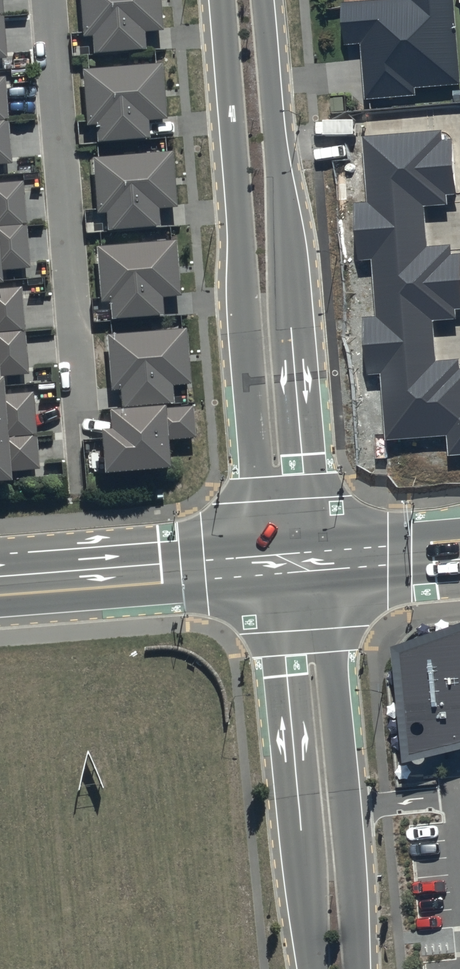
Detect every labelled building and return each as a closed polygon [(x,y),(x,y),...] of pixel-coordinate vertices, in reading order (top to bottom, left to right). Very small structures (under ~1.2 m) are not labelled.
[(83,42),(93,41),(94,60),(147,56),(145,38),(164,36),(161,0),(80,0),(83,42)] [(453,0),(387,0),(341,4),(344,44),(359,43),(364,100),(415,96),(414,87),(459,84),(459,82),(453,0)] [(165,70),(83,75),(87,132),(97,131),(99,149),(151,145),(150,127),(169,126),(165,70)] [(11,170),(5,86),(0,87),(0,171),(11,170)] [(358,133),(361,197),(350,198),(353,261),(368,260),(372,314),(361,314),(365,373),(383,372),(387,439),(445,436),(447,458),(459,457),(459,370),(455,370),(454,362),(433,363),(431,318),(453,317),(453,307),(459,306),(459,270),(459,255),(448,256),(448,245),(423,247),(421,202),(444,201),(443,190),(454,190),(451,136),(442,136),(442,128),(358,133)] [(175,157),(94,163),(98,219),(108,218),(109,237),(162,233),(161,214),(179,213),(175,157)] [(18,500),(17,482),(43,480),(37,398),(9,400),(9,391),(4,391),(3,386),(31,384),(24,293),(6,294),(5,278),(31,276),(24,187),(0,189),(0,501),(18,500)] [(178,247),(97,253),(101,309),(111,309),(112,327),(165,323),(164,305),(182,303),(178,247)] [(188,336),(108,342),(112,398),(122,397),(123,415),(175,411),(174,394),(192,392),(188,336)] [(164,424),(113,427),(114,446),(105,447),(108,490),(174,486),(172,448),(198,447),(196,413),(163,415),(164,424)] [(427,640),(436,750),(459,742),(459,630),(427,640)] [(436,750),(427,640),(395,652),(406,758),(436,750)]
